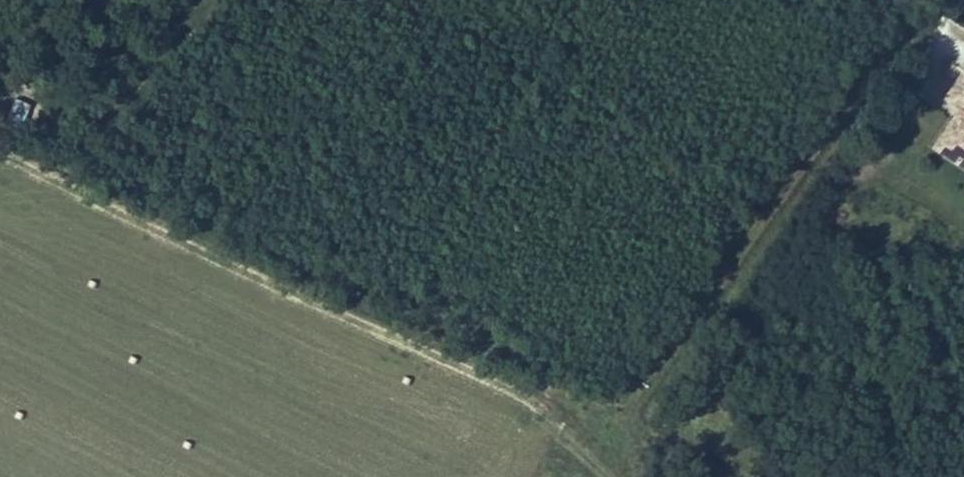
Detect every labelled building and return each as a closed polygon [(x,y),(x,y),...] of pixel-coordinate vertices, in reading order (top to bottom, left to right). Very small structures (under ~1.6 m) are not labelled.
[(940,153),(963,169),(963,73),(945,100),(960,111),(934,148),(940,153)]
